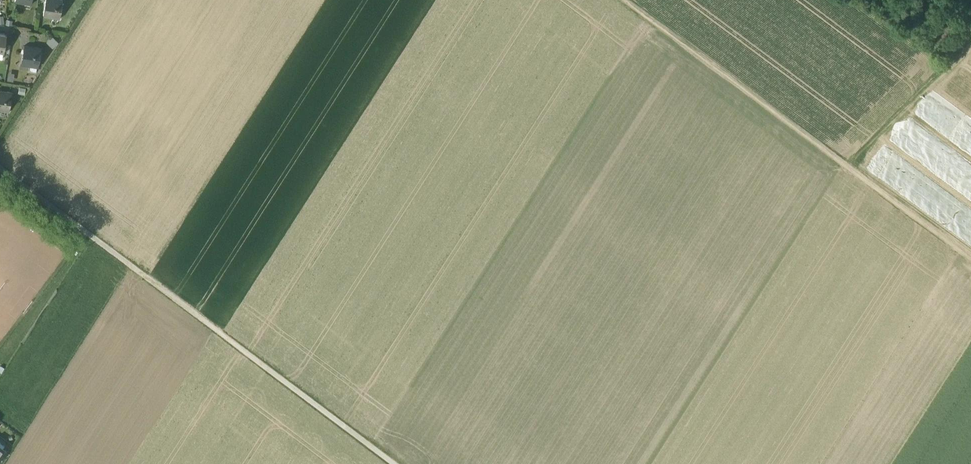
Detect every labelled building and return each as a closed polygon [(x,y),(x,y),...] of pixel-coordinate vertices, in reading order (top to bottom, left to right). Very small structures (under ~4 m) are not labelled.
[(60,0),(45,0),(43,15),(59,18),(62,0),(60,0)] [(40,49),(24,46),(21,63),(37,66),(40,49)] [(0,91),(0,109),(9,111),(11,93),(0,91)]
